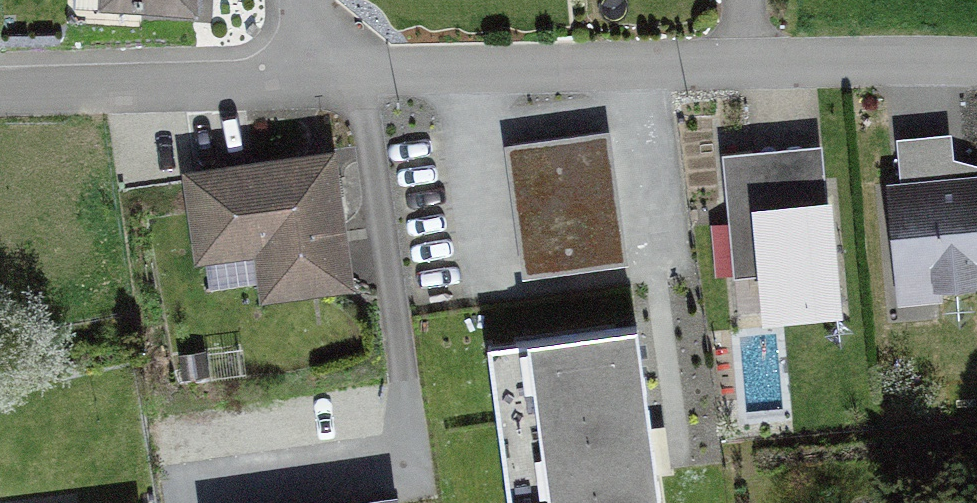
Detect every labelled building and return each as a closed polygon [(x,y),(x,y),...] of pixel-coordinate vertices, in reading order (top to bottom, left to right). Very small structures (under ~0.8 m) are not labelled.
[(188,12),(189,0),(103,0),(102,13),(136,15),(136,10),(188,12)] [(608,132),(507,146),(524,271),(625,258),(608,132)] [(718,156),(722,206),(753,203),(748,153),(718,156)] [(264,294),(339,283),(322,162),(189,181),(198,245),(256,236),(264,294)] [(899,193),(889,194),(896,275),(931,272),(933,288),(970,284),(968,268),(976,268),(976,185),(921,191),(919,165),(897,167),(899,193)] [(763,318),(833,311),(823,207),(753,213),(763,318)] [(626,324),(490,342),(511,502),(649,502),(641,442),(626,324)]
